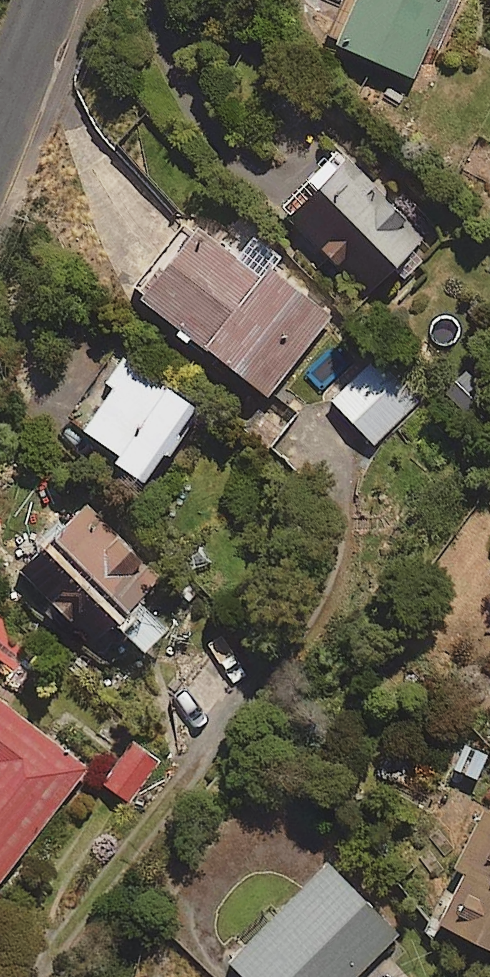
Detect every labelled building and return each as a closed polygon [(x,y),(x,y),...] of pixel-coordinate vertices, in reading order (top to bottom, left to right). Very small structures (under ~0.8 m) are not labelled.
[(339,50),(417,82),(451,0),(360,0),(339,50)] [(427,240),(349,166),(332,184),(320,173),(282,212),(371,298),(427,240)] [(262,282),(201,236),(146,309),(270,402),(331,320),(269,273),(262,282)] [(200,417),(127,362),(77,429),(150,484),(200,417)] [(412,407),(371,367),(333,405),(375,445),(412,407)] [(163,575),(86,506),(21,578),(98,647),(163,575)] [(0,706),(0,885),(85,768),(0,706)] [(487,755),(457,742),(431,801),(460,814),(487,755)] [(155,768),(126,748),(99,786),(128,807),(155,768)] [(486,818),(459,871),(468,876),(440,929),(489,955),(489,820),(486,818)] [(327,870),(231,969),(239,976),(361,976),(398,939),(327,870)]
